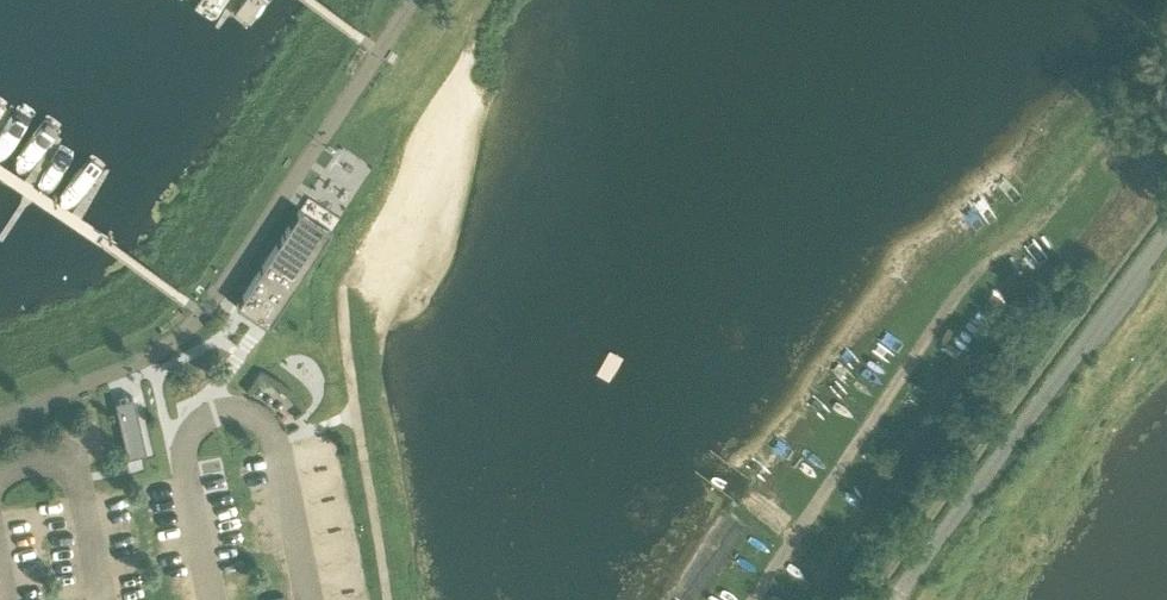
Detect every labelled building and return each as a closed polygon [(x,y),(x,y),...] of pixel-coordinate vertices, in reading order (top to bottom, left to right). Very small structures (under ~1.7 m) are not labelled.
[(271,312),(332,218),(297,196),(237,290),(271,312)] [(134,394),(116,398),(128,451),(146,447),(134,394)] [(206,490),(228,485),(221,453),(199,459),(206,490)]
